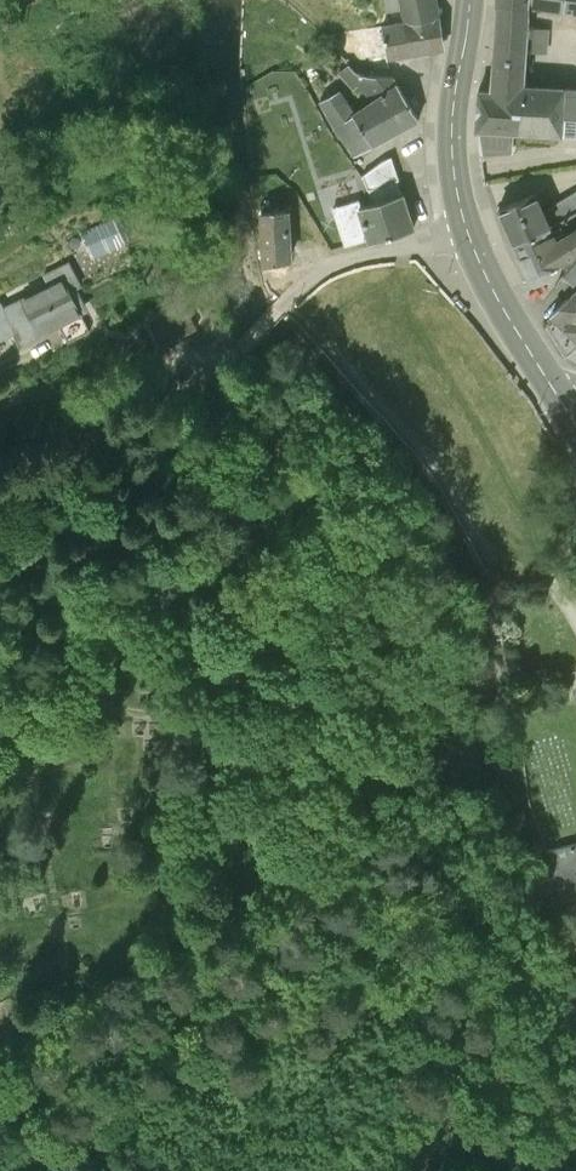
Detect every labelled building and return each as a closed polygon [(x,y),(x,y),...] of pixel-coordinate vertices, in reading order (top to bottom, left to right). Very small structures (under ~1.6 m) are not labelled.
[(410,19),(412,21),(440,15),(437,0),(385,0),(385,12),(400,8),(410,19)] [(495,8),(531,11),(564,15),(566,0),(495,0),(495,8)] [(564,15),(575,16),(575,0),(566,0),(564,15)] [(531,11),(495,8),(491,83),(527,85),(531,11)] [(386,58),(386,59),(445,48),(440,15),(412,21),(410,19),(382,25),(386,58)] [(338,52),(349,64),(386,58),(382,25),(348,32),(333,35),(338,52)] [(358,85),(372,100),(397,85),(391,75),(368,76),(356,72),(349,64),(338,74),(352,90),(358,85)] [(491,92),(478,91),(476,130),(561,135),(564,88),(527,85),(491,83),(491,92)] [(355,111),(341,89),(320,103),(355,157),(418,117),(397,85),(372,100),(355,111)] [(564,88),(561,135),(575,136),(575,89),(564,88)] [(255,209),(292,206),(290,176),(253,179),(255,209)] [(545,212),(552,227),(575,214),(575,192),(545,212)] [(404,194),(360,208),(357,200),(331,208),(344,246),(346,245),(348,250),(415,228),(404,194)] [(537,194),(499,211),(514,245),(531,237),(533,241),(554,232),(552,227),(545,212),(537,194)] [(289,213),(259,215),(262,270),(292,263),(289,213)] [(514,245),(529,283),(531,286),(536,288),(549,282),(552,277),(552,274),(563,267),(568,272),(575,262),(575,226),(557,237),(554,232),(533,241),(531,237),(514,245)] [(70,259),(44,273),(49,282),(0,309),(0,340),(13,333),(19,345),(61,322),(70,338),(88,327),(81,315),(91,309),(79,286),(83,282),(70,259)] [(568,272),(564,276),(575,285),(575,262),(568,272)] [(551,316),(575,338),(575,287),(551,316)] [(183,307),(146,325),(160,351),(196,332),(183,307)] [(550,863),(565,916),(575,913),(575,855),(550,863)]
